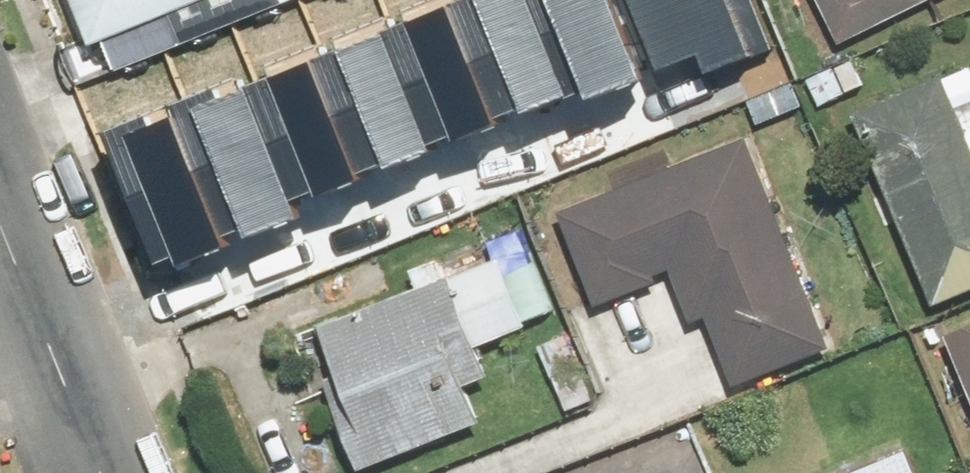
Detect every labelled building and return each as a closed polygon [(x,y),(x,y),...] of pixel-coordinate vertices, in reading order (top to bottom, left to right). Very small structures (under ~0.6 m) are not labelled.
[(107,37),(201,0),(93,0),(107,37)] [(524,0),(453,0),(446,3),(495,120),(563,92),(524,0)] [(603,0),(524,0),(563,92),(579,85),(584,99),(636,77),(603,0)] [(656,73),(695,57),(699,68),(764,42),(747,0),(626,0),(656,73)] [(848,39),(925,0),(828,0),(848,39)] [(495,120),(446,3),(378,32),(428,149),(495,120)] [(428,149),(378,32),(311,60),(361,177),(428,149)] [(361,177),(311,60),(243,88),(293,206),(361,177)] [(861,113),(889,182),(868,191),(884,231),(905,222),(936,300),(969,287),(969,69),(861,113)] [(293,206),(243,88),(214,101),(209,90),(171,106),(176,117),(226,234),(240,228),(245,238),(298,216),(293,206)] [(226,234),(176,117),(148,129),(142,115),(102,131),(158,262),(172,257),(176,266),(230,243),(226,234)] [(841,348),(752,134),(569,209),(606,300),(680,269),(701,319),(714,314),(744,388),(841,348)] [(338,374),(371,464),(492,419),(477,381),(501,373),(489,341),(542,321),(517,254),(332,324),(349,370),(338,374)] [(950,327),(969,374),(969,319),(950,327)] [(919,448),(857,472),(930,472),(919,448)]
